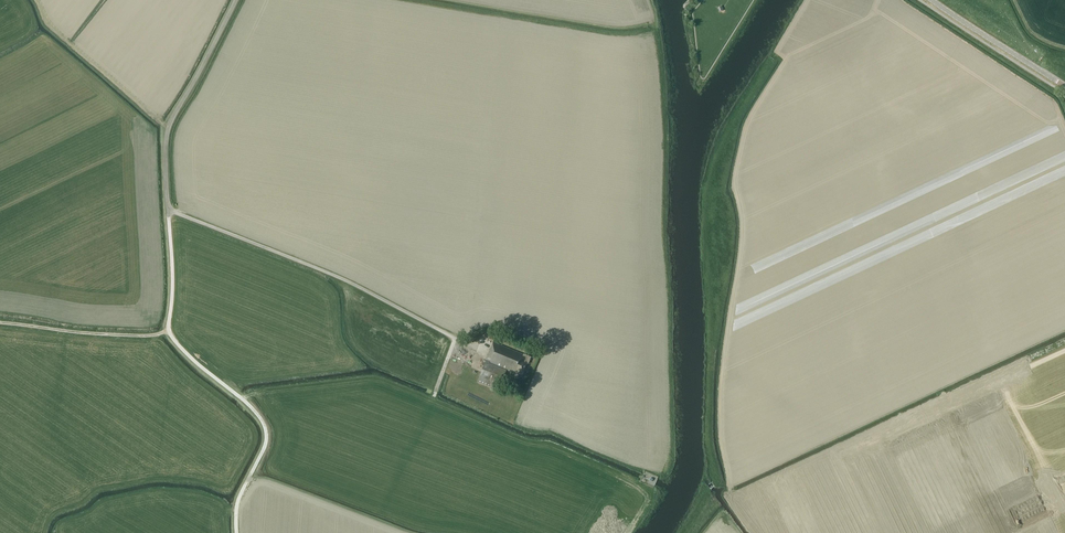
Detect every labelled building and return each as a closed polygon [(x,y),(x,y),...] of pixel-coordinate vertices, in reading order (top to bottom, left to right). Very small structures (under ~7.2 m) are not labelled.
[(477,382),(499,391),(507,370),(511,372),(512,370),(523,374),(527,363),(529,364),(531,358),(494,343),(484,365),(477,382)]
